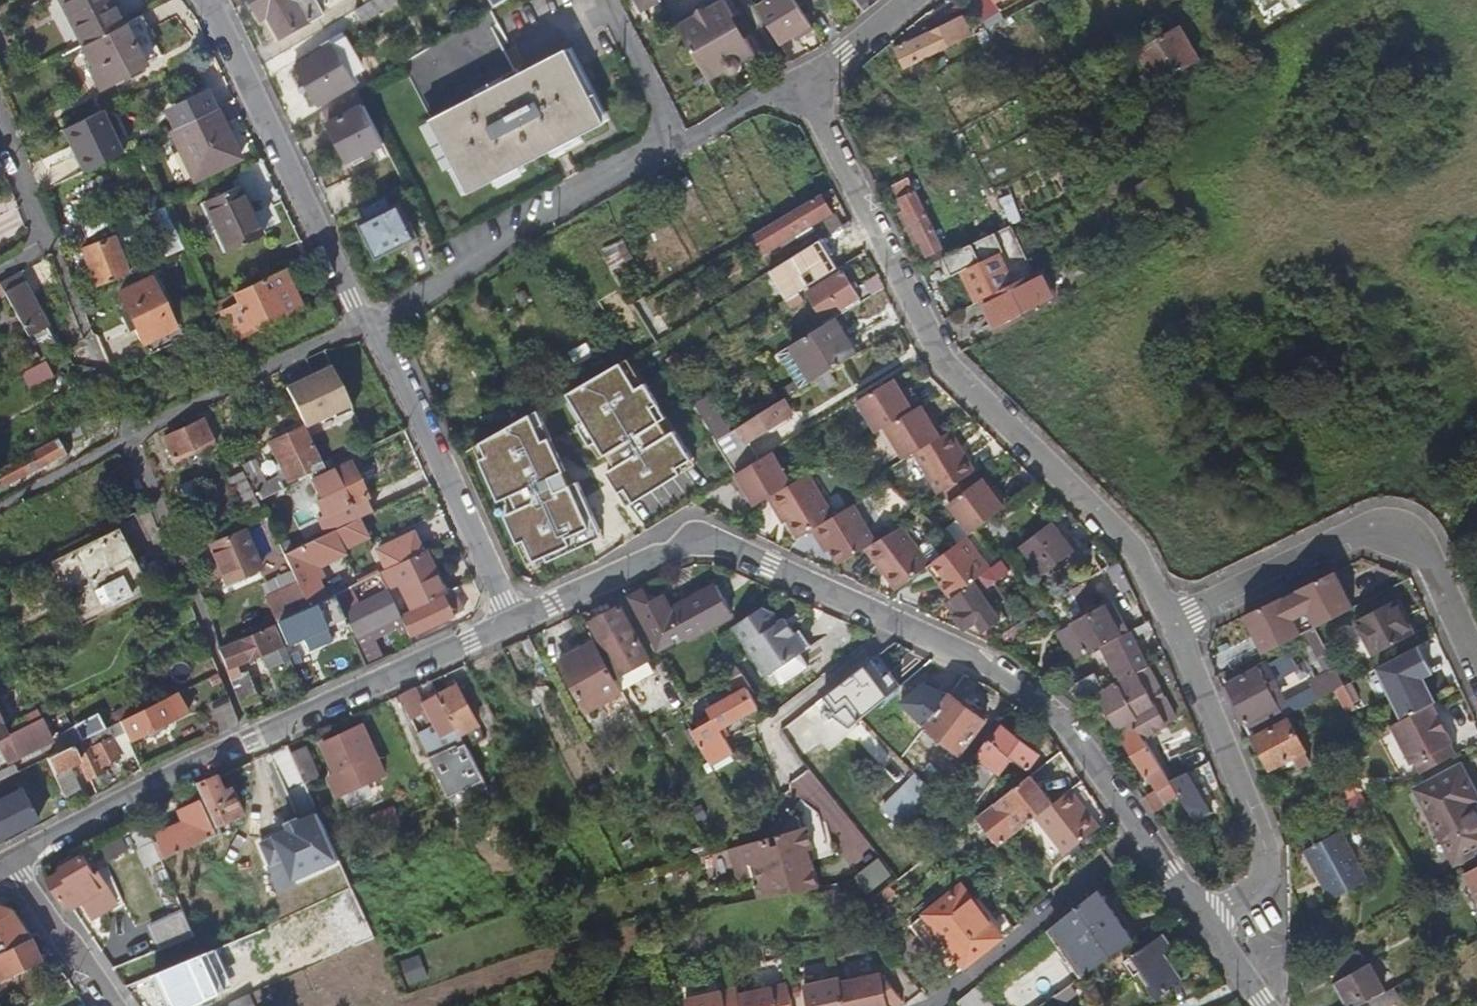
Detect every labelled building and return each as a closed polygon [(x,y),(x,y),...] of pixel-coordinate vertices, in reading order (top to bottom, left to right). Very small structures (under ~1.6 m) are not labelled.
[(107,0),(42,0),(69,54),(79,49),(121,27),(107,0)] [(275,41),(324,13),(316,0),(252,0),(275,41)] [(371,2),(350,14),(356,25),(399,0),(374,0),(371,2)] [(645,9),(662,0),(639,0),(645,9)] [(679,27),(708,79),(727,69),(728,71),(729,72),(730,73),(731,73),(732,74),(733,74),(734,74),(735,74),(736,74),(738,73),(740,72),(740,71),(741,71),(741,70),(742,70),(742,69),(742,68),(742,67),(742,66),(742,65),(742,64),(741,63),(740,61),(755,53),(747,38),(743,38),(732,19),(733,15),(725,0),(713,8),(712,5),(711,5),(711,4),(710,4),(710,3),(709,3),(708,3),(708,2),(707,2),(706,2),(706,1),(694,9),(693,10),(693,11),(693,12),(693,13),(693,14),(694,14),(694,15),(694,16),(695,17),(679,27)] [(794,0),(772,0),(759,8),(781,44),(811,26),(794,0)] [(608,124),(569,51),(520,77),(495,29),(501,25),(493,11),(434,46),(402,65),(472,196),(608,124)] [(732,19),(743,38),(751,33),(740,14),(732,19)] [(99,91),(148,64),(165,54),(155,36),(145,15),(121,27),(79,49),(90,70),(88,71),(99,91)] [(906,70),(974,36),(965,18),(952,24),(934,33),(915,43),(906,45),(897,49),(906,70)] [(1183,27),(1142,50),(1160,82),(1201,59),(1183,27)] [(297,67),(321,106),(356,84),(333,44),(297,67)] [(330,123),(365,105),(358,90),(324,111),(330,123)] [(214,110),(205,92),(173,108),(182,126),(214,110)] [(349,161),(385,143),(365,105),(330,123),(349,161)] [(239,158),(223,123),(221,124),(214,110),(182,126),(171,131),(194,179),(227,164),(239,158)] [(101,112),(59,131),(80,174),(122,154),(101,112)] [(949,255),(912,179),(897,186),(908,209),(902,213),(909,227),(915,224),(919,230),(912,234),(918,247),(925,243),(931,255),(933,253),(937,261),(949,255)] [(260,236),(237,187),(203,203),(227,252),(260,236)] [(361,225),(378,258),(418,238),(401,204),(394,207),(387,195),(361,209),(367,221),(361,225)] [(762,252),(830,213),(822,197),(795,212),(794,210),(751,235),(762,252)] [(1167,205),(1154,212),(1158,221),(1171,214),(1167,205)] [(183,249),(164,208),(145,217),(164,258),(183,249)] [(915,224),(909,227),(912,234),(919,230),(915,224)] [(96,287),(128,275),(113,239),(81,251),(96,287)] [(1016,283),(1001,252),(963,270),(979,302),(985,299),(1016,283)] [(299,307),(283,269),(233,292),(239,305),(222,313),(233,338),(299,307)] [(834,320),(862,302),(852,285),(843,271),(808,294),(827,324),(834,320)] [(1016,283),(985,299),(1001,330),(1057,302),(1041,271),(1016,283)] [(16,273),(0,283),(0,288),(26,337),(44,327),(16,273)] [(862,302),(883,289),(877,276),(859,287),(856,282),(852,285),(862,302)] [(175,328),(151,277),(118,293),(142,343),(175,328)] [(791,308),(803,300),(798,292),(786,299),(791,308)] [(814,381),(856,354),(834,320),(827,324),(791,346),(792,346),(813,380),(814,381)] [(801,388),(813,380),(792,346),(778,355),(782,361),(784,360),(801,388)] [(21,375),(29,389),(51,376),(44,362),(21,375)] [(328,368),(284,388),(302,427),(332,414),(334,417),(348,410),(328,368)] [(892,378),(856,401),(875,432),(883,427),(916,407),(907,393),(903,395),(892,378)] [(690,430),(663,384),(615,412),(635,444),(660,430),(666,426),(675,440),(690,430)] [(717,441),(726,435),(704,399),(695,405),(699,412),(717,441)] [(746,441),(790,415),(782,400),(739,428),(746,441)] [(916,407),(883,427),(902,459),(911,453),(942,434),(934,420),(930,422),(919,404),(916,407)] [(213,446),(201,420),(162,440),(174,465),(213,446)] [(488,436),(500,459),(520,447),(508,425),(488,436)] [(668,444),(675,440),(666,426),(660,430),(668,444)] [(308,477),(322,470),(302,427),(268,444),(286,482),(306,472),(308,477)] [(942,434),(911,453),(936,494),(943,489),(968,474),(973,471),(948,430),(942,434)] [(732,466),(748,456),(734,431),(726,435),(717,441),(732,466)] [(31,454),(37,468),(63,454),(57,442),(31,454)] [(510,517),(548,496),(520,447),(500,459),(482,468),(510,517)] [(737,474),(732,478),(740,490),(745,488),(756,505),(769,497),(791,484),(772,452),(737,474)] [(28,472),(22,460),(0,471),(0,486),(28,472)] [(257,502),(283,489),(277,478),(267,483),(255,460),(241,467),(257,502)] [(363,497),(346,463),(311,480),(320,499),(314,501),(321,517),(363,497)] [(257,507),(240,472),(226,479),(242,514),(257,507)] [(791,484),(769,497),(779,512),(781,510),(788,520),(799,538),(814,529),(834,517),(807,473),(791,484)] [(943,489),(951,501),(975,483),(968,474),(943,489)] [(951,501),(947,504),(969,534),(977,528),(1008,505),(997,492),(994,495),(981,479),(975,483),(951,501)] [(513,524),(551,502),(548,496),(510,517),(513,524)] [(834,517),(814,529),(823,544),(828,542),(831,548),(840,562),(866,546),(874,541),(853,505),(834,517)] [(781,510),(779,512),(785,521),(788,520),(781,510)] [(307,564),(337,549),(332,538),(358,526),(360,531),(369,526),(364,515),(281,555),(295,584),(306,607),(324,599),(307,564)] [(1046,573),(1075,550),(1052,521),(1023,544),(1046,573)] [(874,541),(866,546),(898,588),(929,564),(930,564),(901,525),(874,541)] [(993,566),(1002,560),(977,528),(969,534),(993,566)] [(256,568),(241,532),(208,546),(224,582),(256,568)] [(385,569),(414,554),(404,534),(375,548),(377,552),(343,569),(348,577),(344,579),(348,587),(377,573),(385,569)] [(969,534),(935,560),(930,564),(929,564),(941,581),(954,597),(993,566),(969,534)] [(157,582),(144,555),(129,562),(117,536),(57,564),(84,618),(157,582)] [(828,542),(823,544),(827,551),(831,548),(828,542)] [(408,609),(441,594),(421,551),(414,554),(385,569),(377,573),(384,586),(395,581),(408,609)] [(1010,570),(1015,566),(1007,555),(1002,559),(1010,570)] [(985,632),(1006,618),(998,606),(994,609),(982,591),(1010,570),(1002,559),(1002,560),(993,566),(954,597),(953,598),(961,610),(955,614),(966,629),(978,621),(985,632)] [(1283,597),(1246,615),(1266,653),(1302,635),(1294,619),(1310,611),(1317,626),(1354,608),(1336,571),(1298,589),(1300,592),(1285,600),(1283,597)] [(1085,581),(1060,597),(1074,618),(1098,603),(1085,581)] [(274,621),(306,607),(295,584),(264,599),(274,621)] [(711,623),(731,613),(720,592),(715,584),(690,598),(697,608),(711,626),(713,625),(711,623)] [(342,610),(355,604),(347,587),(333,595),(338,606),(340,611),(342,610)] [(373,623),(396,611),(385,588),(355,604),(342,610),(352,634),(362,628),(363,632),(375,626),(373,623)] [(687,639),(711,626),(697,608),(690,598),(671,609),(664,595),(658,599),(651,602),(648,595),(644,589),(629,598),(656,648),(684,633),(687,639)] [(652,593),(648,595),(651,602),(658,599),(655,594),(652,593)] [(306,607),(274,621),(285,645),(300,638),(303,645),(304,644),(307,650),(330,640),(326,632),(330,630),(331,632),(340,628),(331,609),(338,606),(333,595),(324,599),(306,607)] [(408,636),(451,615),(445,602),(448,600),(446,595),(399,617),(404,628),(408,636)] [(955,614),(961,610),(953,598),(947,603),(955,614)] [(1397,598),(1357,619),(1376,653),(1415,632),(1397,598)] [(1111,603),(1105,607),(1120,636),(1126,633),(1111,603)] [(622,688),(658,669),(634,625),(637,623),(626,604),(588,625),(597,642),(622,688)] [(346,626),(340,611),(338,606),(331,609),(340,628),(346,626)] [(769,676),(809,648),(787,618),(782,621),(775,611),(766,607),(736,628),(769,676)] [(1071,625),(1061,631),(1076,659),(1089,653),(1102,646),(1120,636),(1105,607),(1075,623),(1077,627),(1073,629),(1071,625)] [(373,623),(375,626),(363,632),(362,628),(352,634),(350,634),(364,665),(382,656),(373,637),(396,626),(398,631),(404,628),(399,617),(396,611),(373,623)] [(1121,680),(1147,666),(1134,640),(1150,631),(1146,623),(1126,633),(1120,636),(1102,646),(1121,680)] [(1359,706),(1317,627),(1308,631),(1330,672),(1312,681),(1321,697),(1338,688),(1339,688),(1350,710),(1359,706)] [(265,668),(286,659),(273,629),(218,652),(226,669),(234,665),(259,655),(265,668)] [(1381,666),(1407,717),(1422,709),(1434,703),(1422,677),(1443,667),(1442,663),(1425,671),(1415,651),(1431,643),(1429,640),(1381,666)] [(589,710),(624,691),(622,688),(597,642),(562,661),(589,710)] [(732,680),(743,674),(728,653),(714,661),(726,683),(732,680)] [(234,665),(226,669),(230,679),(238,676),(234,665)] [(829,722),(849,707),(851,709),(880,684),(866,666),(818,706),(816,704),(806,712),(811,719),(821,711),(829,722)] [(1121,680),(1118,682),(1141,721),(1137,724),(1145,737),(1177,718),(1165,697),(1155,703),(1150,693),(1160,688),(1147,666),(1121,680)] [(1270,682),(1262,667),(1229,685),(1255,732),(1288,715),(1277,695),(1283,692),(1276,679),(1270,682)] [(230,679),(233,687),(240,705),(254,699),(244,674),(238,676),(230,679)] [(752,686),(743,674),(732,680),(736,688),(730,691),(721,696),(724,701),(709,710),(714,719),(693,732),(711,764),(734,752),(725,738),(730,735),(724,727),(759,707),(748,689),(752,686)] [(1092,695),(1104,689),(1096,675),(1085,680),(1092,695)] [(1079,702),(1092,695),(1085,680),(1072,688),(1079,702)] [(1122,732),(1137,724),(1141,721),(1118,682),(1098,694),(1103,702),(1122,732)] [(466,731),(478,725),(457,686),(439,696),(463,740),(468,737),(466,731)] [(410,717),(420,712),(418,708),(421,706),(412,690),(399,696),(410,717)] [(988,721),(951,694),(927,727),(964,754),(988,721)] [(1103,702),(1098,694),(1090,699),(1095,707),(1103,702)] [(211,735),(236,724),(225,696),(205,705),(209,713),(202,716),(211,735)] [(449,748),(463,740),(439,696),(425,704),(428,709),(423,711),(429,721),(433,719),(436,724),(449,748)] [(127,742),(173,720),(163,699),(118,722),(122,733),(127,742)] [(1442,715),(1435,702),(1434,703),(1422,709),(1407,717),(1393,725),(1413,763),(1418,761),(1424,772),(1460,753),(1454,742),(1456,741),(1449,728),(1453,726),(1446,713),(1442,715)] [(39,748),(52,742),(50,737),(38,712),(24,719),(28,727),(5,738),(0,740),(0,750),(7,764),(25,755),(39,748)] [(79,741),(104,729),(97,714),(72,726),(79,741)] [(1291,718),(1256,737),(1273,768),(1289,760),(1292,764),(1297,762),(1300,767),(1314,760),(1291,718)] [(86,780),(101,773),(98,767),(116,758),(107,741),(122,733),(118,722),(104,729),(79,741),(57,752),(45,758),(63,797),(78,790),(67,766),(77,761),(86,780)] [(431,756),(449,748),(436,724),(419,733),(431,756)] [(1181,796),(1177,790),(1171,780),(1145,737),(1137,724),(1122,732),(1147,774),(1149,773),(1158,790),(1149,796),(1157,811),(1181,796)] [(993,741),(989,739),(978,754),(982,757),(959,790),(974,802),(999,769),(1003,773),(1015,757),(1030,769),(1042,754),(1005,725),(993,741)] [(57,752),(79,741),(72,726),(50,737),(52,742),(57,752)] [(386,775),(364,726),(323,745),(337,776),(329,780),(337,797),(386,775)] [(118,762),(133,755),(127,742),(122,733),(107,741),(116,758),(118,762)] [(28,760),(42,753),(39,748),(25,755),(28,760)] [(306,750),(292,756),(304,783),(318,777),(306,750)] [(472,782),(456,752),(434,763),(446,788),(442,790),(445,795),(472,782)] [(285,791),(304,783),(292,756),(292,755),(274,764),(285,791)] [(17,772),(14,765),(0,772),(0,781),(17,772)] [(1419,790),(1457,862),(1476,852),(1476,808),(1474,803),(1476,802),(1476,791),(1464,766),(1419,790)] [(794,781),(814,812),(835,798),(815,767),(794,781)] [(1177,790),(1194,780),(1190,770),(1171,780),(1177,790)] [(1035,819),(1054,804),(1032,775),(977,817),(1000,847),(1035,819)] [(1349,776),(1338,782),(1347,799),(1362,791),(1360,786),(1355,788),(1349,776)] [(217,825),(244,812),(233,790),(226,794),(219,778),(200,786),(217,825)] [(884,811),(898,827),(936,794),(922,778),(884,811)] [(1196,820),(1212,810),(1194,780),(1177,790),(1181,796),(1196,820)] [(42,818),(23,783),(0,795),(0,841),(42,818)] [(1054,804),(1035,819),(1065,857),(1101,828),(1071,791),(1054,804)] [(162,861),(217,834),(201,800),(183,808),(192,825),(158,841),(163,852),(159,853),(162,861)] [(380,826),(399,819),(394,807),(375,815),(380,826)] [(121,879),(162,861),(159,853),(143,818),(128,825),(140,852),(114,863),(121,879)] [(809,827),(731,849),(740,881),(754,876),(761,899),(819,887),(808,851),(815,848),(809,827)] [(348,828),(328,835),(332,845),(352,838),(348,828)] [(1307,849),(1334,898),(1370,878),(1343,829),(1307,849)] [(99,870),(94,873),(84,855),(69,865),(62,869),(63,871),(50,879),(58,893),(65,905),(70,901),(74,906),(84,900),(109,886),(99,870)] [(858,874),(869,890),(894,872),(882,856),(858,874)] [(62,869),(69,865),(65,860),(59,864),(62,869)] [(1465,874),(1476,894),(1476,867),(1465,874)] [(264,926),(324,900),(312,873),(264,894),(255,874),(243,879),(243,881),(253,902),(264,926)] [(109,886),(84,900),(95,918),(119,903),(109,886)] [(1003,938),(962,886),(912,926),(953,977),(1003,938)] [(1088,973),(1138,938),(1102,888),(1055,926),(1088,973)] [(25,938),(8,911),(0,909),(0,950),(25,938)] [(151,926),(161,950),(194,936),(184,912),(151,926)] [(1175,947),(1165,933),(1115,970),(1124,984),(1138,974),(1157,1001),(1171,991),(1169,989),(1180,980),(1163,956),(1167,953),(1175,947)] [(25,938),(0,950),(0,976),(36,958),(25,938)] [(157,978),(170,1005),(191,1005),(210,997),(209,996),(238,982),(222,948),(193,961),(157,978)] [(1345,978),(1371,963),(1363,950),(1337,964),(1345,978)] [(1184,978),(1167,953),(1163,956),(1180,980),(1184,978)] [(1389,991),(1373,962),(1371,963),(1345,978),(1340,981),(1354,1005),(1362,1005),(1371,1001),(1389,991)] [(844,982),(851,1005),(898,1005),(906,999),(885,971),(844,982)] [(843,977),(807,986),(812,1005),(851,1005),(844,982),(843,977)] [(740,995),(743,1005),(795,1005),(789,983),(740,995)] [(980,986),(976,989),(988,1005),(994,1005),(980,986)] [(1371,1001),(1374,1005),(1390,1005),(1403,999),(1396,987),(1389,991),(1371,1001)] [(740,995),(739,988),(685,1001),(686,1005),(743,1005),(740,995)] [(976,989),(957,1004),(958,1005),(988,1005),(976,989)] [(250,995),(226,1005),(255,1005),(250,995)]
